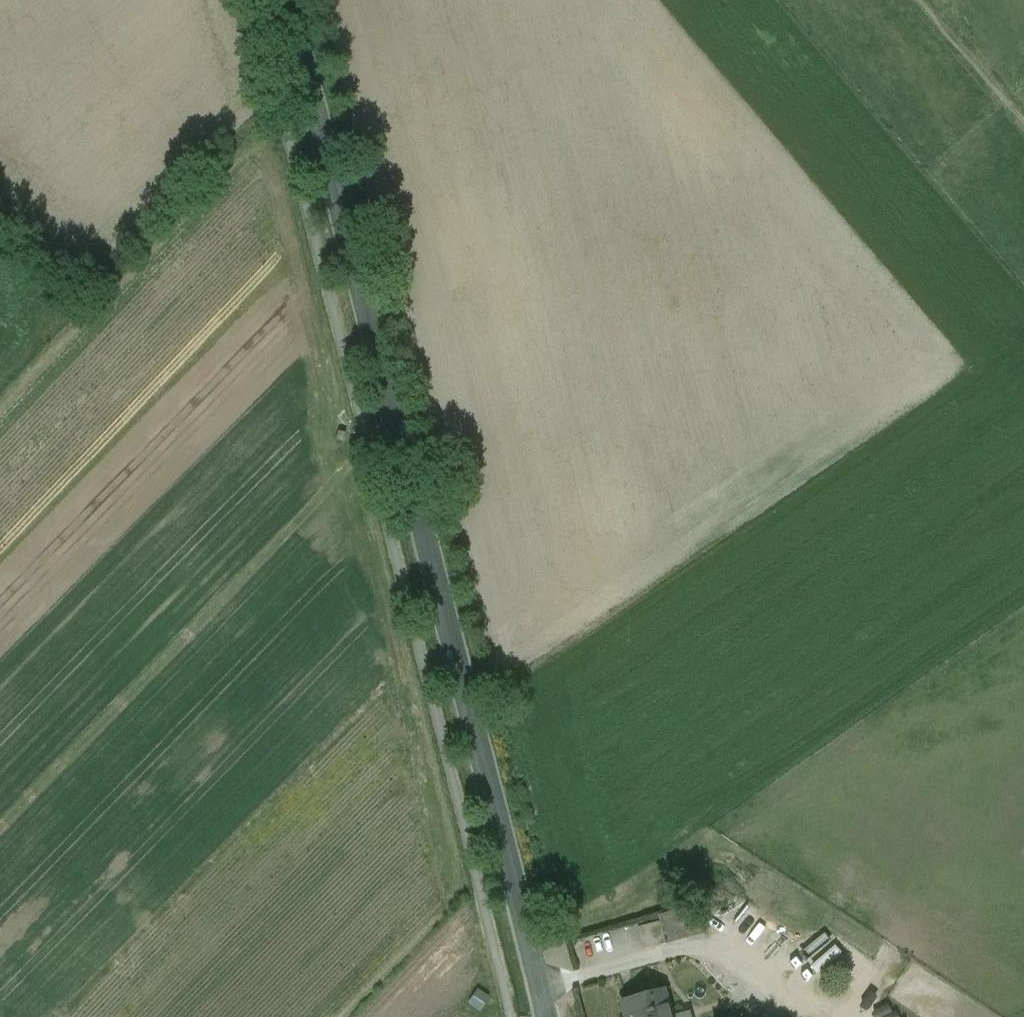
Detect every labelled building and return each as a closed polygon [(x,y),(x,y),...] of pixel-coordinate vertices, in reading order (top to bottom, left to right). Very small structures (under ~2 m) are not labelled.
[(753,870),(748,877),(767,891),(772,884),(753,870)] [(622,1002),(626,1016),(669,1016),(662,991),(622,1002)]
